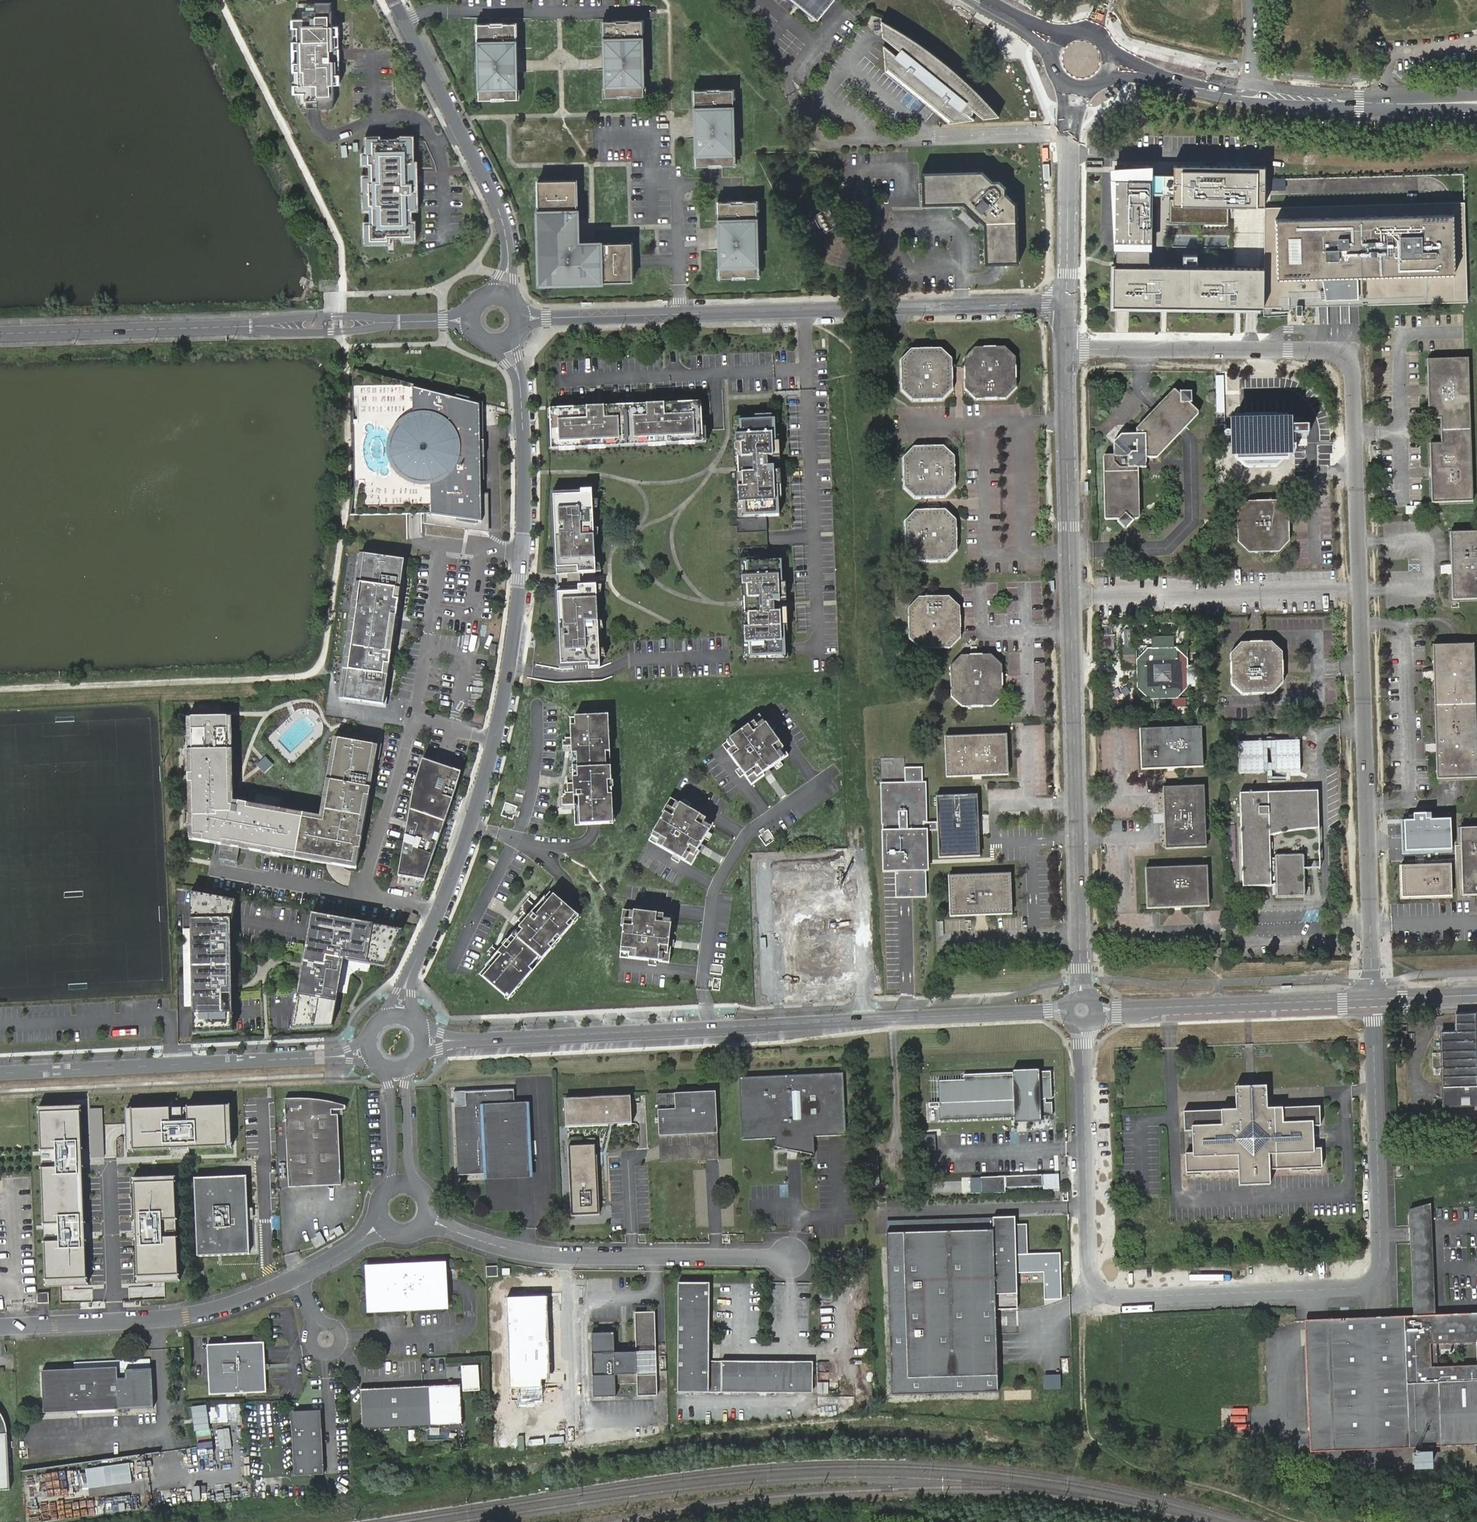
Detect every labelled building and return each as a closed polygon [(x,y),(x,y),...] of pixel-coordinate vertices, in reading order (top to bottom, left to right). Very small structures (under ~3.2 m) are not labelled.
[(808,14),(820,0),(792,0),(808,14)] [(340,83),(339,25),(332,26),(332,3),(297,3),(298,18),(291,19),(293,92),(299,92),(300,107),(314,107),(334,106),(333,84),(340,83)] [(883,67),(948,119),(973,115),(962,107),(966,103),(982,115),(999,112),(982,94),(960,72),(931,48),(902,29),(879,17),(880,34),(898,48),(895,53),(882,43),(883,67)] [(640,19),(602,20),(603,62),(604,96),(643,95),(640,19)] [(515,21),(476,22),(478,98),(516,97),(516,64),(515,21)] [(732,88),(693,89),(695,164),(734,163),(732,88)] [(416,207),(416,191),(412,191),(410,136),(399,137),(399,139),(376,140),(376,137),(365,138),(366,154),(363,154),(364,163),(370,163),(370,176),(364,176),(365,209),(372,209),(372,223),(366,223),(367,242),(389,242),(389,239),(415,238),(415,222),(411,222),(411,207),(416,207)] [(528,148),(529,140),(514,139),(513,146),(528,148)] [(1264,202),(1263,162),(1253,163),(1172,163),(1170,174),(1150,172),(1150,163),(1106,165),(1112,247),(1111,265),(1107,304),(1266,302),(1264,202)] [(985,222),(985,228),(985,263),(1020,262),(1018,197),(1007,188),(1007,182),(998,174),(989,174),(981,167),(921,168),(922,201),(954,201),(961,200),(985,222)] [(575,178),(537,179),(540,281),(632,278),(632,266),(631,240),(577,241),(575,178)] [(1331,193),(1339,192),(1336,178),(1328,179),(1331,193)] [(756,199),(717,200),(720,276),(758,275),(756,199)] [(954,201),(985,228),(985,222),(961,200),(954,201)] [(1372,302),(1465,301),(1463,200),(1264,202),(1266,302),(1372,302)] [(839,226),(829,209),(814,217),(824,234),(839,226)] [(1108,228),(1109,216),(1097,215),(1096,227),(1108,228)] [(1005,348),(975,349),(965,361),(965,389),(976,400),(1007,399),(1018,388),(1016,358),(1005,348)] [(941,350),(910,351),(900,363),(901,391),(912,402),(943,401),(954,390),(952,360),(941,350)] [(1470,355),(1426,355),(1427,414),(1439,414),(1441,440),(1428,441),(1429,500),(1473,499),(1470,355)] [(483,403),(352,369),(354,488),(424,522),(424,532),(489,531),(489,493),(481,493),(481,479),(484,479),(483,403)] [(1104,457),(1106,519),(1115,518),(1125,528),(1132,522),(1130,519),(1139,518),(1137,465),(1145,457),(1156,457),(1198,412),(1190,405),(1189,392),(1177,393),(1174,390),(1131,435),(1119,435),(1113,441),(1114,457),(1104,457)] [(699,404),(550,411),(552,451),(701,444),(699,404)] [(1275,417),(1244,418),(1234,430),(1235,458),(1245,469),(1276,468),(1287,457),(1286,427),(1275,417)] [(774,420),(734,422),(738,519),(778,517),(774,420)] [(944,447),(913,447),(903,460),(904,488),(915,498),(946,498),(957,487),(955,457),(944,447)] [(582,495),(554,497),(557,575),(568,575),(569,587),(557,588),(561,666),(589,665),(589,669),(600,669),(596,586),(581,587),(580,574),(596,574),(593,491),(581,492),(582,495)] [(1277,503),(1246,504),(1236,516),(1237,544),(1247,555),(1278,554),(1289,543),(1288,513),(1277,503)] [(946,511),(915,512),(905,524),(906,552),(916,563),(947,562),(958,552),(957,522),(946,511)] [(1450,533),(1452,598),(1476,597),(1476,531),(1450,533)] [(405,561),(360,554),(354,602),(340,699),(385,705),(398,608),(405,561)] [(780,562),(740,563),(745,660),(784,658),(780,562)] [(1449,565),(1441,565),(1441,573),(1449,573),(1449,565)] [(950,597),(920,598),(910,610),(910,638),(921,648),(952,648),(963,637),(961,607),(950,597)] [(1284,680),(1284,652),(1272,641),(1245,642),(1233,654),(1235,682),(1249,693),(1275,693),(1284,680)] [(1473,645),(1432,646),(1435,777),(1476,776),(1473,645)] [(1188,647),(1137,648),(1138,700),(1190,699),(1188,647)] [(990,655),(959,656),(949,668),(950,696),(960,707),(991,706),(1002,696),(1001,665),(990,655)] [(787,756),(758,715),(745,724),(747,727),(722,744),(750,785),(769,772),(767,770),(787,756)] [(609,716),(571,718),(575,826),(596,825),(614,824),(609,716)] [(233,718),(188,719),(190,840),(296,858),(303,814),(234,803),(233,718)] [(1202,727),(1142,729),(1143,769),(1203,767),(1202,727)] [(1002,737),(940,738),(941,776),(1002,774),(1002,737)] [(379,746),(335,738),(321,817),(303,814),(296,858),(357,869),(379,746)] [(460,773),(424,761),(415,787),(398,875),(426,880),(460,773)] [(923,768),(905,768),(905,783),(881,784),(883,872),(896,872),(897,898),(926,898),(925,871),(928,871),(927,832),(937,831),(937,822),(928,822),(926,781),(923,781),(923,768)] [(1206,786),(1164,788),(1167,848),(1208,847),(1206,786)] [(1308,806),(1309,791),(1242,792),(1245,887),(1282,885),(1283,897),(1312,896),(1310,852),(1286,853),(1286,858),(1280,858),(1280,836),(1311,828),(1310,812),(1319,812),(1319,806),(1308,806)] [(1319,791),(1309,791),(1308,806),(1319,806),(1319,791)] [(976,795),(936,796),(937,822),(937,831),(938,857),(978,855),(976,795)] [(711,823),(668,798),(660,812),(662,813),(647,840),(690,865),(701,845),(699,844),(711,823)] [(1310,812),(1311,828),(1320,825),(1319,812),(1310,812)] [(1460,826),(1462,891),(1476,890),(1476,825),(1460,826)] [(1450,859),(1405,860),(1405,893),(1451,892),(1450,859)] [(1207,866),(1146,867),(1147,908),(1208,906),(1207,866)] [(829,993),(850,993),(849,943),(849,937),(847,874),(805,877),(807,939),(808,954),(822,953),(822,966),(826,962),(833,962),(833,953),(839,953),(839,968),(835,968),(835,974),(829,975),(829,981),(823,981),(816,981),(812,987),(816,992),(829,991),(829,993)] [(1008,874),(943,875),(945,917),(1009,914),(1008,874)] [(566,905),(551,892),(480,974),(509,999),(580,917),(566,905)] [(196,1034),(236,1032),(234,929),(238,900),(193,893),(196,1034)] [(673,918),(624,911),(622,927),(624,928),(620,959),(669,965),(672,942),(670,942),(673,918)] [(403,929),(317,914),(297,1030),(337,1027),(344,959),(386,967),(403,929)] [(1219,950),(1210,950),(1210,958),(1219,958),(1219,950)] [(826,962),(822,966),(823,981),(829,981),(829,975),(835,974),(835,968),(839,968),(839,953),(833,953),(833,962),(826,962)] [(1456,1018),(1457,1034),(1440,1035),(1443,1109),(1476,1108),(1476,1082),(1475,1017),(1456,1018)] [(843,1073),(739,1078),(742,1140),(775,1139),(775,1147),(814,1155),(813,1137),(846,1136),(843,1073)] [(940,1125),(1016,1122),(1016,1117),(1028,1117),(1028,1122),(1053,1121),(1053,1107),(1048,1107),(1047,1104),(1053,1104),(1053,1081),(1041,1082),(1040,1078),(964,1081),(964,1085),(939,1086),(940,1108),(930,1108),(930,1113),(940,1113),(940,1125)] [(530,1101),(515,1102),(515,1086),(466,1088),(467,1104),(455,1105),(458,1173),(484,1171),(533,1169),(530,1101)] [(1237,1088),(1237,1103),(1268,1101),(1268,1087),(1237,1088)] [(454,1089),(455,1105),(467,1104),(466,1088),(454,1089)] [(715,1092),(657,1094),(659,1136),(717,1133),(715,1092)] [(630,1096),(564,1099),(565,1127),(631,1124),(630,1096)] [(345,1182),(342,1114),(336,1114),(336,1109),(344,1109),(347,1108),(348,1108),(349,1107),(349,1105),(347,1103),(343,1102),(334,1100),(321,1098),(316,1098),(289,1099),(294,1184),(345,1182)] [(233,1101),(127,1106),(128,1123),(130,1153),(235,1148),(233,1101)] [(1268,1101),(1237,1103),(1237,1111),(1185,1113),(1186,1132),(1193,1132),(1201,1132),(1201,1154),(1194,1155),(1187,1155),(1188,1174),(1239,1172),(1271,1171),(1324,1169),(1323,1149),(1316,1149),(1307,1150),(1306,1127),(1315,1127),(1322,1126),(1321,1108),(1269,1109),(1268,1101)] [(82,1103),(38,1105),(46,1286),(65,1286),(90,1285),(82,1103)] [(1316,1149),(1315,1127),(1306,1127),(1307,1150),(1316,1149)] [(1201,1132),(1193,1132),(1194,1155),(1201,1154),(1201,1132)] [(717,1133),(659,1136),(660,1162),(718,1159),(717,1133)] [(569,1146),(571,1215),(598,1214),(595,1145),(569,1146)] [(533,1169),(484,1171),(484,1178),(534,1175),(533,1169)] [(1271,1186),(1271,1171),(1239,1172),(1240,1187),(1271,1186)] [(253,1256),(250,1177),(198,1180),(201,1258),(253,1256)] [(177,1179),(134,1181),(137,1282),(157,1281),(181,1280),(177,1179)] [(985,1181),(985,1199),(1010,1198),(1010,1192),(1048,1192),(1048,1180),(985,1181)] [(1305,1321),(1310,1453),(1476,1446),(1476,1314),(1435,1316),(1432,1231),(1430,1204),(1409,1210),(1410,1232),(1414,1317),(1305,1321)] [(998,1237),(997,1224),(906,1227),(906,1240),(998,1237)] [(1018,1224),(997,1224),(998,1237),(1018,1237),(1018,1231),(1018,1224)] [(1002,1368),(1000,1317),(1022,1316),(1020,1261),(1032,1261),(1031,1230),(1018,1231),(1018,1237),(998,1237),(906,1240),(911,1371),(1002,1368)] [(401,1270),(401,1266),(365,1268),(367,1313),(403,1311),(403,1304),(408,1304),(408,1311),(444,1309),(443,1286),(443,1264),(406,1266),(406,1270),(401,1270)] [(498,1276),(497,1264),(486,1264),(486,1277),(498,1276)] [(766,1394),(765,1362),(708,1361),(709,1284),(678,1283),(676,1392),(766,1394)] [(36,1302),(47,1302),(47,1293),(36,1293),(36,1302)] [(656,1396),(654,1312),(634,1312),(635,1353),(620,1353),(613,1353),(613,1333),(590,1334),(591,1354),(591,1376),(592,1376),(592,1398),(614,1397),(614,1384),(636,1383),(636,1397),(656,1396)] [(265,1342),(208,1345),(210,1395),(267,1392),(265,1342)] [(76,1361),(76,1369),(118,1367),(150,1365),(149,1358),(76,1361)] [(811,1394),(812,1363),(765,1362),(766,1394),(811,1394)] [(478,1364),(461,1365),(463,1390),(479,1389),(478,1364)] [(118,1367),(76,1369),(42,1371),(45,1413),(80,1411),(120,1409),(119,1396),(127,1395),(127,1406),(154,1404),(152,1365),(125,1367),(126,1378),(118,1378),(118,1367)] [(1060,1390),(1059,1376),(1043,1376),(1043,1390),(1060,1390)] [(827,1383),(817,1382),(817,1394),(827,1394),(827,1383)] [(462,1424),(460,1384),(360,1389),(361,1429),(462,1424)] [(207,1406),(192,1407),(194,1443),(209,1442),(207,1406)] [(12,1489),(9,1433),(8,1429),(7,1425),(6,1421),(4,1417),(2,1413),(0,1410),(0,1490),(12,1489)] [(291,1412),(291,1415),(316,1414),(317,1429),(322,1429),(321,1410),(291,1412)] [(291,1415),(294,1476),(324,1475),(322,1429),(317,1429),(316,1414),(291,1415)] [(1411,1455),(1411,1473),(1430,1473),(1430,1455),(1411,1455)] [(133,1483),(130,1464),(86,1471),(89,1490),(133,1483)] [(62,1486),(56,1487),(54,1472),(24,1476),(28,1500),(63,1495),(62,1486)] [(264,1477),(265,1491),(272,1490),(271,1476),(264,1477)] [(242,1485),(233,1486),(235,1501),(244,1500),(242,1485)] [(229,1487),(208,1488),(209,1501),(230,1500),(229,1487)] [(124,1495),(124,1509),(136,1509),(136,1495),(124,1495)] [(89,1498),(88,1514),(122,1514),(123,1505),(117,1505),(117,1499),(89,1498)]
